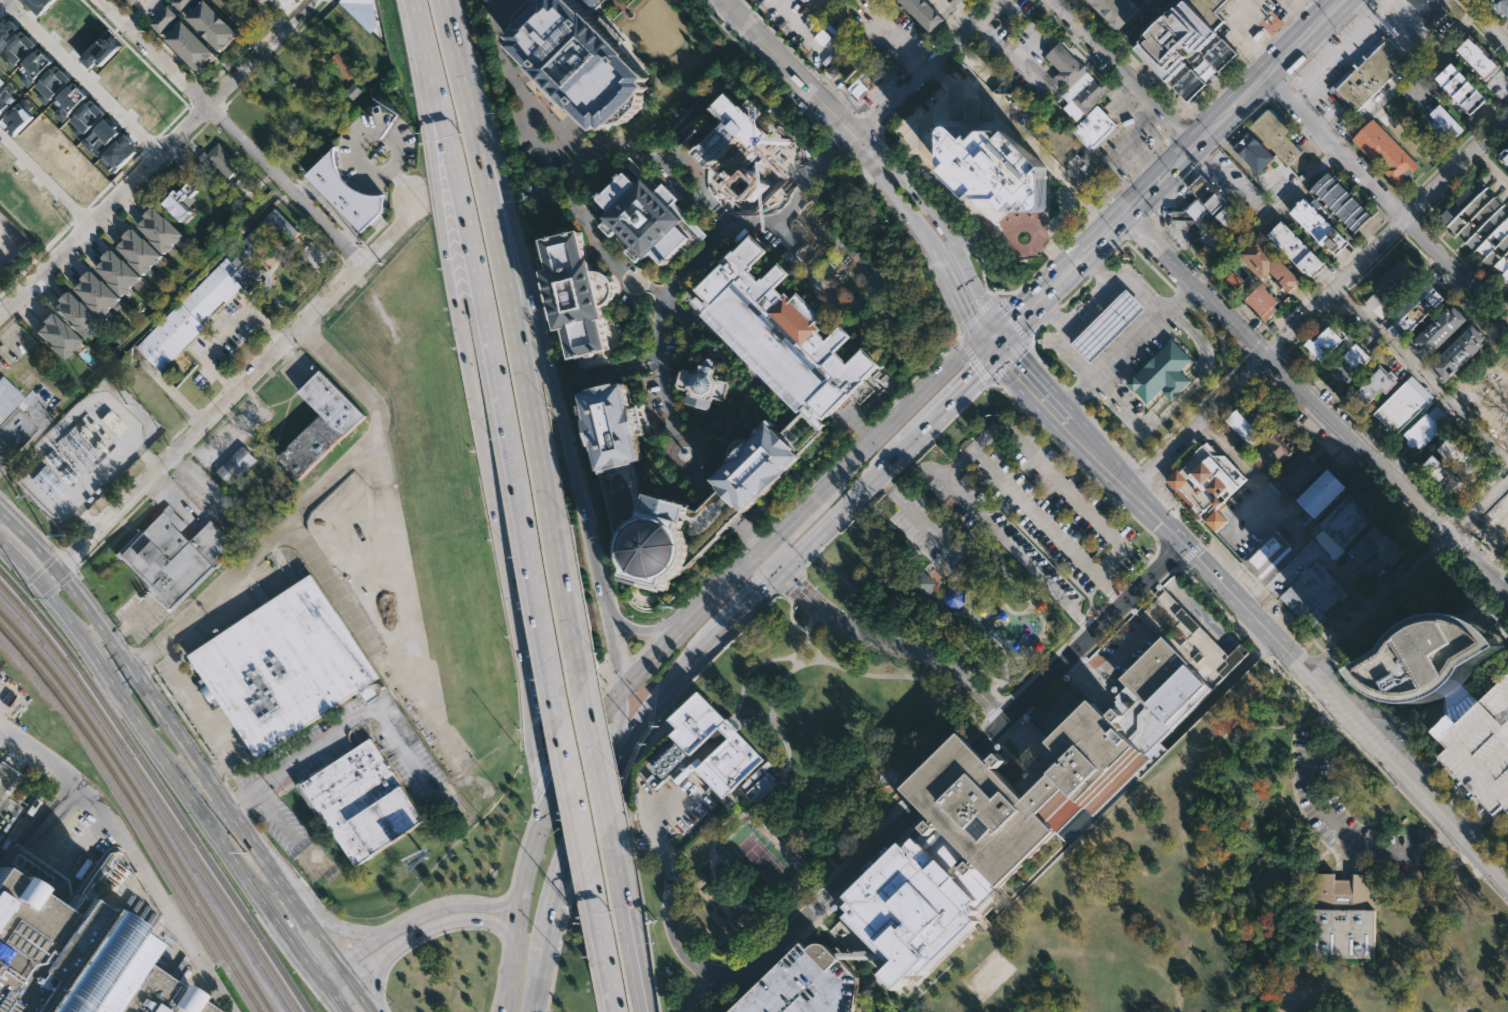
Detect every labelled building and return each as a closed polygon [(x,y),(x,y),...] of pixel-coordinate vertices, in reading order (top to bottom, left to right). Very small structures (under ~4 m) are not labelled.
[(171,2),(173,0),(194,0),(181,12),(171,2)] [(185,17),(221,53),(239,35),(204,0),(202,0),(185,17)] [(342,4),(374,35),(381,27),(374,0),(345,0),(342,4)] [(532,7),(540,0),(582,0),(591,9),(593,11),(626,45),(625,47),(652,75),(647,80),(651,84),(645,90),(647,92),(643,105),(635,113),(627,121),(614,124),(612,122),(606,128),(602,124),(597,128),(576,106),(575,106),(565,96),(560,100),(537,76),(541,72),(528,58),(529,57),(513,41),(518,37),(514,33),(518,29),(517,28),(518,27),(517,27),(519,19),(532,7)] [(591,9),(582,0),(601,0),(591,9)] [(930,32),(899,0),(924,0),(943,20),(936,26),(930,32)] [(1117,27),(1090,0),(1133,0),(1140,7),(1119,27),(1118,26),(1117,27)] [(1172,3),(1176,0),(1178,0),(1181,2),(1183,0),(1187,0),(1216,29),(1239,52),(1219,71),(1204,55),(1205,54),(1200,49),(1198,51),(1195,47),(1192,50),(1184,43),(1180,47),(1187,55),(1184,58),(1186,60),(1184,62),(1190,68),(1192,66),(1208,82),(1188,101),(1173,85),(1173,84),(1169,81),(1168,82),(1155,68),(1149,62),(1133,46),(1143,37),(1141,35),(1146,29),(1145,28),(1171,3),(1172,3)] [(1216,29),(1187,0),(1231,0),(1218,13),(1225,20),(1216,29)] [(1432,26),(1407,0),(1433,0),(1445,13),(1433,25),(1432,26)] [(1489,3),(1492,0),(1507,0),(1507,18),(1505,14),(1502,17),(1489,3)] [(177,16),(160,34),(149,24),(167,6),(177,16)] [(8,23),(3,19),(0,22),(0,47),(20,28),(12,19),(8,23)] [(181,21),(164,38),(199,71),(215,54),(181,21)] [(37,44),(23,30),(0,54),(0,55),(14,68),(37,44)] [(82,60),(91,69),(97,62),(102,66),(121,46),(108,34),(82,60)] [(1501,66),(1485,82),(1454,51),(1470,34),(1501,66)] [(1384,36),(1387,39),(1389,38),(1409,60),(1355,111),(1344,98),(1342,100),(1336,94),(1338,92),(1336,90),(1333,93),(1329,89),(1350,69),(1353,72),(1356,69),(1353,65),(1384,36)] [(1066,90),(1053,76),(1059,71),(1045,57),(1060,43),(1080,63),(1082,62),(1089,69),(1088,70),(1066,90)] [(30,85),(54,63),(41,48),(17,71),(30,85)] [(336,49),(339,51),(340,50),(355,64),(350,69),(355,75),(350,80),(328,58),(336,49)] [(1481,105),(1471,115),(1436,79),(1452,63),(1487,99),(1481,105)] [(71,78),(58,66),(33,93),(46,105),(71,78)] [(869,90),(859,100),(847,89),(853,83),(850,81),(861,69),(868,76),(861,83),(869,90)] [(1088,70),(1096,79),(1070,103),(1062,95),(1066,90),(1088,70)] [(1096,79),(1099,83),(1102,80),(1111,89),(1077,121),(1064,108),(1070,103),(1096,79)] [(55,114),(63,122),(88,96),(74,83),(55,102),(60,108),(55,114)] [(352,100),(362,91),(353,83),(344,91),(352,100)] [(9,103),(4,99),(10,93),(2,86),(0,88),(0,115),(9,103)] [(724,89),(738,103),(739,102),(740,103),(748,96),(762,111),(754,119),(767,133),(751,149),(740,137),(714,162),(713,160),(706,167),(689,149),(721,118),(707,105),(724,89)] [(106,113),(92,99),(71,120),(77,125),(71,130),(81,139),(106,113)] [(1098,104),(1117,124),(1092,148),(1090,150),(1071,130),(1098,104)] [(1450,141),(1463,129),(1440,104),(1427,116),(1450,141)] [(1272,108),(1287,123),(1284,125),(1290,130),(1285,135),(1296,146),(1298,144),(1304,150),(1289,166),(1250,127),(1254,123),(1253,121),(1265,109),(1267,110),(1268,108),(1270,110),(1272,108)] [(121,132),(107,118),(83,143),(98,156),(121,132)] [(1396,142),(1420,166),(1415,171),(1418,175),(1409,184),(1405,180),(1398,187),(1382,171),(1384,168),(1380,164),(1378,166),(1351,140),(1372,119),(1396,142)] [(1002,133),(1003,134),(1010,127),(1047,165),(1044,168),(1046,203),(1043,208),(1037,210),(1029,203),(1023,210),(1018,205),(1014,209),(1011,207),(1008,210),(995,197),(978,197),(975,193),(971,197),(942,169),(941,126),(954,133),(957,130),(963,136),(968,132),(973,137),(989,120),(1002,133)] [(1257,139),(1274,158),(1268,164),(1269,166),(1261,173),(1260,171),(1258,173),(1233,147),(1249,131),(1257,139)] [(124,135),(101,159),(115,173),(138,149),(124,135)] [(216,141),(240,166),(226,179),(211,163),(207,166),(198,158),(216,141)] [(362,230),(381,211),(381,192),(372,191),(363,189),(355,185),(348,179),(343,173),(339,167),(336,159),(334,152),(334,144),(305,173),(362,230)] [(1507,151),(1507,152),(1507,169),(1499,159),(1507,151)] [(1077,152),(1081,156),(1085,152),(1103,170),(1085,187),(1067,169),(1072,164),(1069,161),(1069,160),(1077,152)] [(626,249),(628,247),(632,243),(629,240),(619,229),(612,236),(600,224),(604,220),(600,216),(601,215),(600,213),(607,207),(595,195),(616,175),(614,173),(617,170),(619,172),(621,170),(632,182),(639,175),(627,163),(632,158),(633,160),(659,187),(664,182),(678,198),(675,201),(703,229),(706,233),(703,237),(688,251),(683,246),(664,265),(650,251),(637,263),(633,259),(634,258),(626,249)] [(1211,212),(1197,197),(1187,186),(1200,174),(1205,179),(1224,199),(1211,212)] [(1371,219),(1356,234),(1313,191),(1329,174),(1372,217),(1371,219)] [(243,193),(251,184),(243,175),(234,183),(243,193)] [(1501,208),(1507,215),(1507,284),(1500,276),(1503,273),(1496,265),(1492,269),(1483,260),(1486,256),(1478,248),(1476,250),(1467,242),(1470,238),(1461,230),(1458,233),(1449,225),(1448,226),(1438,217),(1446,208),(1449,211),(1457,204),(1455,201),(1464,192),(1468,196),(1470,193),(1467,190),(1480,177),(1488,185),(1483,190),(1492,200),(1496,195),(1505,204),(1501,208)] [(199,189),(192,197),(188,193),(182,199),(195,212),(184,223),(163,202),(178,187),(180,189),(184,186),(189,180),(199,189)] [(975,193),(971,197),(997,222),(1001,217),(1005,213),(1008,210),(995,197),(978,197),(975,193)] [(1216,217),(1202,230),(1190,219),(1172,219),(1172,211),(1184,210),(1197,197),(1211,212),(1216,217)] [(1224,199),(1244,220),(1231,232),(1216,217),(1211,212),(1224,199)] [(1306,199),(1317,210),(1316,210),(1348,241),(1334,255),(1330,251),(1329,252),(1322,246),(1320,249),(1315,244),(1318,241),(1290,215),(1299,206),(1298,204),(1300,202),(1301,204),(1306,199)] [(151,206),(152,207),(153,206),(164,217),(165,215),(184,233),(164,253),(149,239),(151,237),(137,224),(146,216),(143,214),(151,206)] [(29,240),(0,268),(0,211),(29,240)] [(1282,222),(1326,265),(1313,278),(1308,273),(1306,275),(1280,250),(1281,248),(1267,234),(1277,223),(1279,225),(1282,222)] [(1221,243),(1214,250),(1211,247),(1209,249),(1198,239),(1211,225),(1225,239),(1221,243)] [(130,227),(131,229),(132,228),(143,238),(144,237),(161,255),(142,274),(128,260),(130,259),(116,245),(124,237),(122,235),(130,227)] [(604,307),(606,319),(603,320),(610,350),(572,359),(563,323),(557,325),(543,266),(549,265),(542,236),(579,227),(586,256),(591,255),(595,271),(601,272),(606,275),(610,278),(613,283),(614,289),(614,294),(612,299),(608,304),(604,307)] [(695,310),(685,301),(694,293),(700,299),(701,297),(690,286),(730,246),(731,248),(748,231),(756,239),(758,237),(767,246),(765,248),(766,249),(746,269),(755,277),(758,274),(760,275),(776,259),(784,266),(786,265),(791,270),(774,287),(780,293),(783,290),(789,296),(795,290),(820,315),(814,321),(820,327),(817,330),(825,337),(839,323),(844,328),(846,326),(854,333),(836,351),(846,361),(861,346),(868,353),(870,351),(880,360),(863,377),(876,390),(861,404),(852,395),(851,396),(847,392),(828,411),(821,418),(817,415),(811,421),(798,408),(796,411),(733,349),(700,316),(695,310)] [(1259,237),(1302,282),(1289,294),(1284,289),(1283,290),(1274,282),(1277,279),(1271,272),(1270,273),(1271,274),(1263,281),(1241,258),(1253,247),(1251,245),(1259,237)] [(108,248),(110,250),(112,249),(122,259),(123,258),(141,276),(122,295),(108,281),(109,280),(96,266),(103,258),(101,256),(108,248)] [(242,252),(258,268),(256,270),(266,279),(261,284),(263,287),(253,298),(245,290),(244,292),(240,288),(227,301),(224,298),(202,321),(206,324),(162,370),(137,346),(226,254),(233,261),(242,252)] [(1414,274),(1386,301),(1373,287),(1401,260),(1414,274)] [(88,269),(90,270),(91,269),(102,280),(103,278),(121,297),(102,315),(74,288),(83,279),(81,276),(88,269)] [(1276,317),(1269,323),(1267,320),(1265,321),(1261,317),(1260,318),(1243,300),(1263,282),(1267,286),(1266,287),(1278,301),(1273,306),(1277,310),(1273,314),(1276,317)] [(1414,328),(1415,329),(1414,330),(1412,329),(1408,333),(1393,318),(1429,283),(1444,298),(1414,328)] [(1146,307),(1091,361),(1072,342),(1127,288),(1146,307)] [(67,290),(68,291),(70,290),(80,301),(81,300),(99,318),(80,337),(66,323),(65,323),(60,318),(61,317),(53,309),(62,300),(59,297),(67,290)] [(1374,292),(1365,301),(1382,318),(1391,310),(1374,292)] [(1456,307),(1469,321),(1426,364),(1412,350),(1416,346),(1413,343),(1450,308),(1452,311),(1456,307)] [(45,312),(47,313),(48,312),(59,322),(60,321),(78,339),(59,358),(32,331),(33,329),(40,322),(37,319),(45,312)] [(1395,322),(1387,330),(1401,345),(1409,337),(1395,322)] [(1310,336),(1313,339),(1329,324),(1342,338),(1320,360),(1317,356),(1314,359),(1308,354),(1310,352),(1308,349),(1308,348),(1303,342),(1310,336)] [(1348,324),(1358,334),(1348,344),(1342,338),(1345,335),(1341,331),(1348,324)] [(1464,368),(1447,385),(1430,369),(1474,326),(1487,340),(1484,344),(1486,346),(1464,368)] [(1191,380),(1171,400),(1167,396),(1162,391),(1167,386),(1166,384),(1146,403),(1133,390),(1134,390),(1126,382),(1134,374),(1135,374),(1173,338),(1192,358),(1180,369),(1187,376),(1191,380)] [(1357,343),(1332,368),(1335,371),(1332,373),(1342,383),(1345,381),(1349,384),(1361,372),(1359,370),(1371,357),(1357,343)] [(1494,355),(1507,370),(1507,410),(1501,417),(1484,398),(1492,390),(1475,371),(1494,355)] [(714,364),(716,365),(714,371),(716,375),(725,377),(727,378),(729,378),(729,379),(729,380),(730,381),(729,383),(731,385),(731,387),(731,389),(731,391),(730,392),(728,394),(726,394),(726,396),(725,396),(725,397),(724,397),(724,398),(720,397),(713,395),(710,406),(700,403),(698,403),(685,400),(688,389),(681,387),(678,386),(678,385),(678,384),(677,384),(677,383),(677,381),(676,380),(675,378),(675,376),(676,374),(677,372),(678,371),(680,370),(681,368),(682,368),(682,367),(683,367),(683,366),(685,366),(687,367),(696,369),(700,367),(701,361),(703,361),(704,358),(706,357),(708,357),(710,357),(712,358),(714,359),(715,361),(714,364)] [(1380,363),(1388,372),(1391,369),(1399,377),(1396,379),(1398,381),(1385,393),(1382,389),(1366,405),(1352,392),(1380,363)] [(364,415),(300,479),(278,456),(321,414),(298,391),(320,370),(364,415)] [(1410,375),(1429,394),(1433,390),(1437,394),(1434,397),(1435,399),(1426,409),(1423,407),(1396,434),(1374,412),(1410,375)] [(21,399),(0,420),(0,378),(21,399)] [(599,464),(595,444),(594,444),(592,438),(590,439),(584,412),(586,411),(585,406),(586,406),(582,388),(589,387),(588,385),(616,379),(616,380),(626,378),(631,400),(633,400),(633,403),(638,401),(642,419),(645,432),(638,434),(644,457),(633,459),(602,467),(600,467),(600,464),(599,464)] [(37,428),(0,466),(0,422),(20,401),(25,406),(20,411),(37,428)] [(1247,445),(1228,428),(1231,425),(1226,421),(1227,420),(1225,419),(1240,403),(1249,411),(1257,403),(1267,413),(1260,421),(1268,428),(1252,445),(1249,443),(1247,445)] [(1434,404),(1449,419),(1419,448),(1414,444),(1411,447),(1401,437),(1434,404)] [(718,485),(711,478),(730,459),(728,454),(727,449),(728,444),(731,440),(734,437),(738,435),(743,435),(747,436),(751,438),(767,422),(776,431),(796,411),(798,408),(811,421),(817,415),(821,418),(822,420),(818,424),(822,427),(797,452),(800,455),(785,471),(787,474),(768,494),(765,491),(745,511),(744,510),(718,485)] [(1274,472),(1269,476),(1249,456),(1276,429),(1296,450),(1274,472)] [(1449,434),(1464,449),(1468,445),(1482,459),(1464,476),(1437,447),(1449,434)] [(1226,455),(1248,479),(1223,503),(1225,505),(1219,511),(1228,520),(1216,532),(1165,479),(1206,440),(1216,450),(1212,454),(1226,455)] [(255,459),(229,485),(214,471),(241,444),(255,459)] [(1320,467),(1295,492),(1278,474),(1303,449),(1320,467)] [(1451,489),(1446,493),(1419,466),(1433,452),(1460,479),(1451,489)] [(635,467),(641,491),(648,493),(649,490),(690,502),(689,504),(697,506),(718,485),(744,510),(696,558),(692,566),(686,572),(680,578),(675,580),(670,597),(626,585),(630,571),(627,568),(623,561),(620,554),(619,546),(602,474),(601,470),(603,470),(602,467),(633,459),(635,467)] [(1346,485),(1316,516),(1297,497),(1327,467),(1346,485)] [(1343,550),(1335,558),(1314,537),(1321,530),(1316,525),(1351,490),(1376,514),(1342,548),(1343,550)] [(180,531),(191,542),(212,520),(237,545),(171,612),(112,554),(136,530),(138,532),(166,504),(187,525),(180,531)] [(1375,524),(1352,546),(1353,547),(1347,552),(1349,554),(1343,559),(1354,571),(1375,551),(1378,554),(1376,556),(1384,565),(1386,562),(1390,567),(1409,549),(1398,537),(1392,542),(1375,524)] [(1273,528),(1277,531),(1279,529),(1281,532),(1280,534),(1292,548),(1260,577),(1242,557),(1250,550),(1249,550),(1273,528)] [(1317,561),(1321,565),(1323,564),(1327,568),(1325,570),(1348,595),(1339,602),(1336,599),(1321,613),(1323,615),(1310,627),(1302,618),(1300,620),(1279,597),(1299,579),(1297,577),(1302,571),(1300,569),(1303,567),(1305,568),(1308,566),(1309,568),(1317,561)] [(934,590),(929,595),(927,593),(922,598),(908,583),(922,569),(936,583),(931,587),(934,590)] [(202,677),(187,654),(311,573),(379,676),(255,758),(219,703),(216,706),(212,701),(210,702),(199,685),(201,684),(199,680),(202,677)] [(958,609),(949,609),(943,602),(943,593),(950,587),(959,587),(965,594),(964,603),(958,609)] [(1228,654),(1240,642),(1249,651),(1213,687),(1188,661),(1189,660),(1164,634),(1160,638),(1150,628),(1135,613),(1162,587),(1176,601),(1206,631),(1225,651),(1228,654)] [(1390,648),(1355,669),(1361,678),(1369,686),(1378,692),(1388,697),(1398,700),(1409,702),(1420,701),(1430,699),(1441,695),(1444,693),(1450,690),(1458,683),(1459,683),(1466,675),(1471,666),(1506,645),(1500,636),(1493,629),(1484,622),(1475,617),(1464,614),(1454,612),(1443,612),(1432,614),(1422,618),(1412,623),(1403,630),(1395,639),(1390,648)] [(1062,758),(1064,756),(1061,754),(1058,751),(1052,745),(1045,738),(1088,695),(1095,702),(1101,709),(1104,711),(1108,715),(1110,713),(1107,710),(1115,703),(1116,703),(1117,703),(1115,701),(1118,698),(1116,696),(1128,684),(1120,677),(1160,638),(1164,634),(1189,660),(1188,661),(1213,687),(1158,741),(1163,747),(1167,751),(1139,779),(1133,774),(1094,813),(1087,806),(1085,807),(1084,805),(1058,830),(1055,827),(998,884),(974,860),(972,862),(974,864),(967,871),(960,864),(952,872),(975,895),(970,901),(975,906),(969,912),(978,920),(922,975),(918,970),(897,991),(878,971),(879,970),(867,958),(839,958),(834,952),(850,952),(831,933),(828,930),(842,916),(845,918),(847,917),(844,914),(849,909),(844,904),(850,899),(845,895),(900,840),(905,845),(910,840),(915,845),(920,840),(921,841),(929,833),(919,822),(926,815),(929,817),(931,815),(926,810),(919,803),(911,795),(899,783),(956,727),(968,739),(976,747),(983,755),(988,759),(990,757),(987,754),(995,746),(1002,754),(992,764),(1021,793),(1022,795),(1049,769),(1048,768),(1060,756),(1062,758)] [(1476,701),(1507,671),(1507,811),(1503,806),(1494,815),(1491,811),(1466,784),(1441,759),(1442,758),(1438,754),(1447,745),(1430,727),(1446,711),(1455,721),(1476,701)] [(1446,711),(1455,721),(1476,701),(1459,683),(1458,683),(1450,690),(1444,693),(1446,711)] [(378,696),(373,686),(362,691),(367,701),(378,696)] [(699,691),(726,720),(727,718),(732,723),(738,729),(737,730),(767,762),(763,766),(774,778),(772,779),(775,783),(756,801),(752,797),(750,800),(744,794),(757,781),(748,772),(723,796),(696,769),(729,737),(718,726),(689,754),(670,734),(677,727),(670,719),(699,691)] [(424,820),(355,865),(325,820),(320,824),(295,786),(296,785),(295,784),(328,763),(329,764),(369,738),(370,739),(424,820)] [(211,1011),(210,1011),(0,1011),(0,867),(1,866),(74,916),(87,898),(154,944),(141,963),(211,1011)] [(1378,873),(1377,909),(1375,909),(1373,959),(1307,957),(1309,872),(1334,873),(1333,879),(1344,879),(1352,879),(1353,872),(1378,873)] [(857,975),(852,1011),(728,1011),(795,948),(800,942),(807,949),(808,948),(813,943),(816,942),(820,941),(824,942),(834,952),(839,958),(857,975)]
